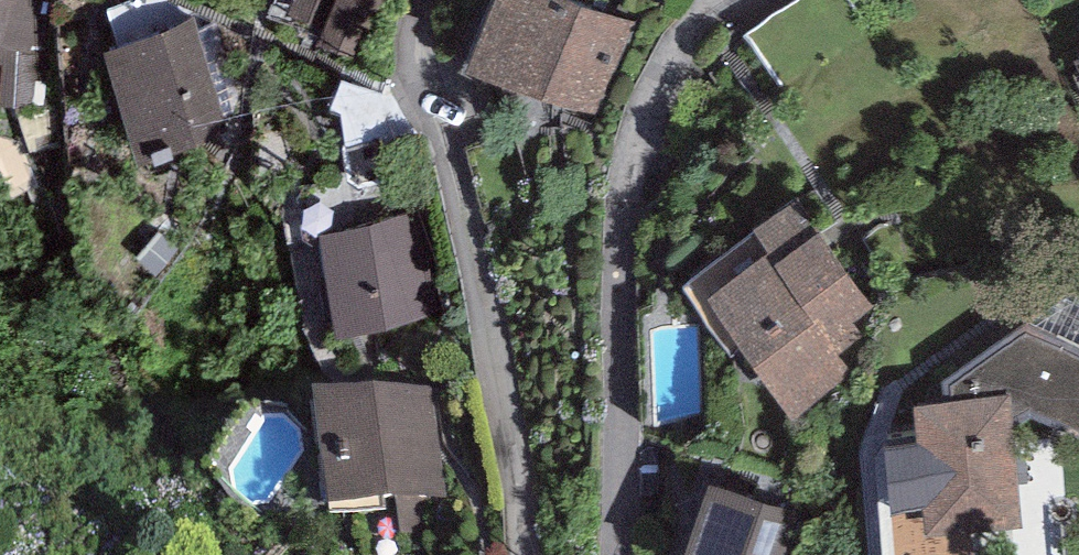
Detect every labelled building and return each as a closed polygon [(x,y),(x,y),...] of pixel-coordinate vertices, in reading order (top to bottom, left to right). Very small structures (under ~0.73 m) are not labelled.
[(37,55),(43,56),(52,0),(0,0),(0,49),(37,55)] [(268,16),(323,37),(319,46),(360,63),(385,0),(275,0),(268,16)] [(575,0),(494,0),(460,74),(597,116),(639,24),(575,0)] [(745,35),(790,102),(873,47),(842,0),(797,0),(745,35)] [(194,22),(102,50),(138,166),(230,137),(194,22)] [(37,55),(0,49),(0,65),(4,65),(0,97),(0,107),(33,109),(37,55)] [(874,306),(795,200),(752,232),(769,255),(705,302),(794,422),(854,378),(837,355),(864,336),(853,322),(874,306)] [(419,213),(317,234),(340,343),(442,321),(419,213)] [(945,405),(914,408),(917,448),(886,450),(890,513),(928,510),(930,538),(1017,530),(1015,429),(1033,419),(1078,439),(1078,292),(1078,291),(943,381),(945,405)] [(433,386),(313,384),(329,502),(396,492),(401,532),(448,525),(433,386)] [(710,484),(684,554),(779,554),(793,515),(710,484)]
